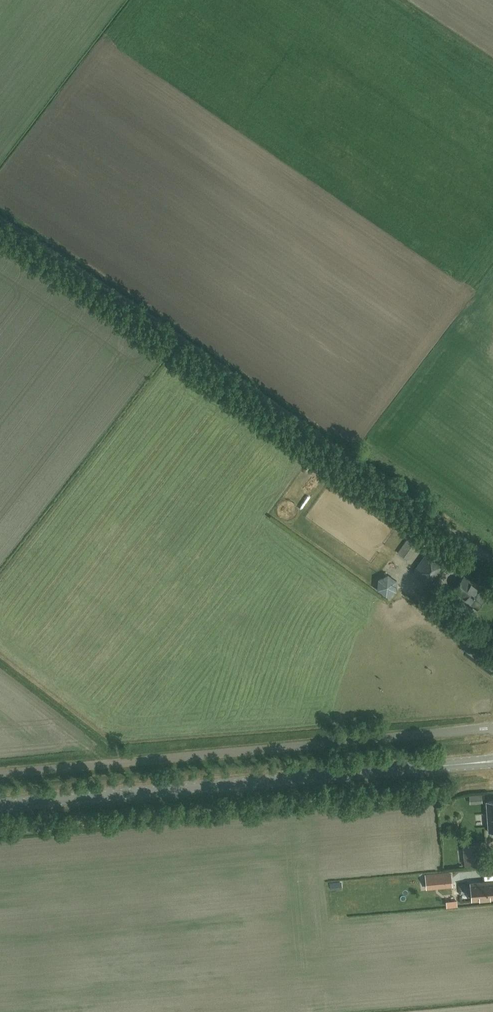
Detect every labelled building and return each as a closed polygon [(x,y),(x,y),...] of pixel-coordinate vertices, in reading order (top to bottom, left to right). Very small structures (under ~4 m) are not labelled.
[(406,559),(415,546),(410,542),(401,554),(406,559)] [(428,551),(413,572),(428,583),(443,561),(428,551)] [(488,593),(464,576),(454,591),(464,598),(464,599),(477,609),(488,593)] [(382,578),(383,594),(397,593),(396,577),(382,578)] [(427,606),(432,599),(427,595),(421,602),(427,606)] [(480,864),(478,849),(478,843),(462,844),(463,850),(465,865),(480,864)] [(451,873),(426,875),(427,887),(452,885),(451,873)] [(492,898),(492,881),(471,883),(473,900),(492,898)]
